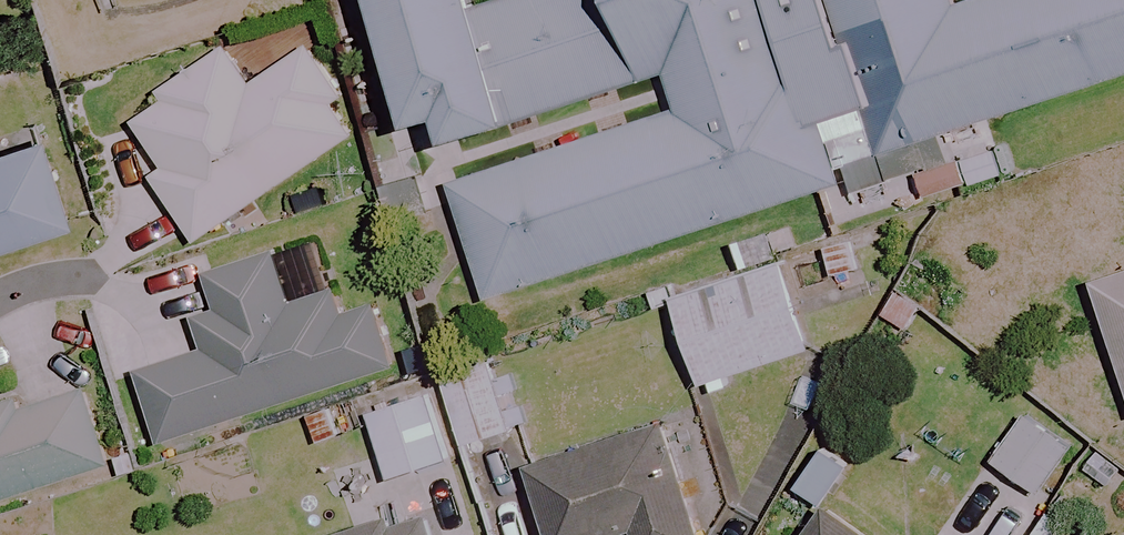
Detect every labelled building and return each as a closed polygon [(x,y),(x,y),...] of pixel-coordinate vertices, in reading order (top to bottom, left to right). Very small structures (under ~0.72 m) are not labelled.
[(471,174),(444,183),(475,284),(506,274),(961,132),(1006,118),(1123,81),(1123,0),(365,0),(409,140),(458,124),(513,107),(629,71),(645,120),(570,143),(502,165),(471,174)] [(359,135),(302,50),(250,85),(226,49),(128,115),(163,169),(150,177),(195,244),(359,135)] [(68,229),(39,145),(0,158),(0,252),(68,229)] [(291,307),(274,254),(203,277),(214,312),(195,319),(206,353),(136,376),(158,446),(391,371),(368,301),(326,314),(320,298),(291,307)] [(775,260),(668,298),(699,388),(807,351),(775,260)] [(1089,286),(1123,390),(1123,275),(1089,286)] [(508,434),(486,364),(440,378),(462,448),(508,434)] [(80,383),(0,407),(0,502),(107,469),(80,383)] [(445,465),(424,398),(366,416),(387,483),(445,465)] [(1067,452),(1021,418),(989,462),(1035,495),(1067,452)] [(661,424),(529,465),(550,534),(695,534),(661,424)] [(828,511),(811,534),(862,534),(828,511)] [(422,514),(351,534),(429,534),(422,514)]
